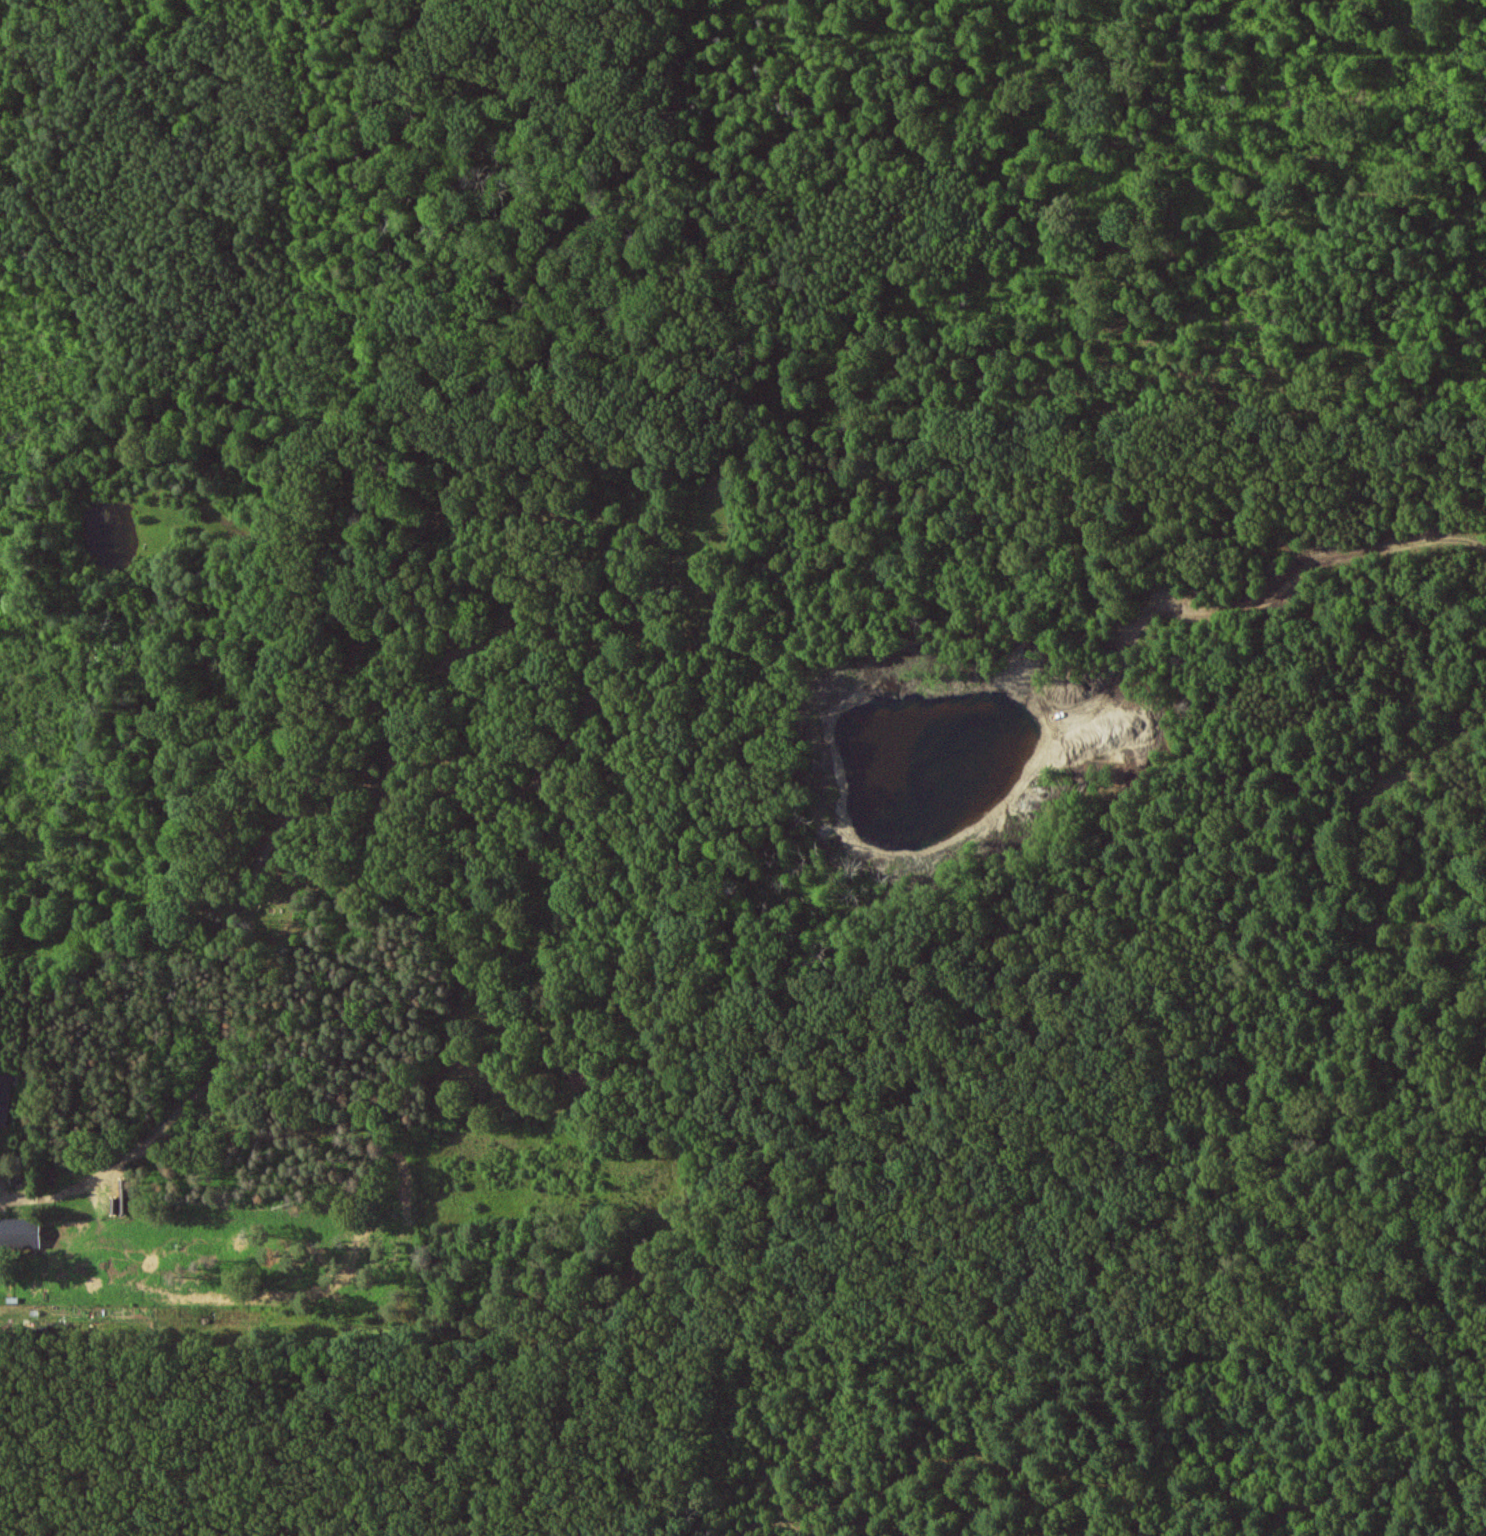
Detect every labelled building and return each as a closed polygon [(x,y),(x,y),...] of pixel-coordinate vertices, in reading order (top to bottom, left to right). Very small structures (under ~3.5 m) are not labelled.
[(39,1220),(0,1220),(0,1249),(39,1249),(39,1220)]
